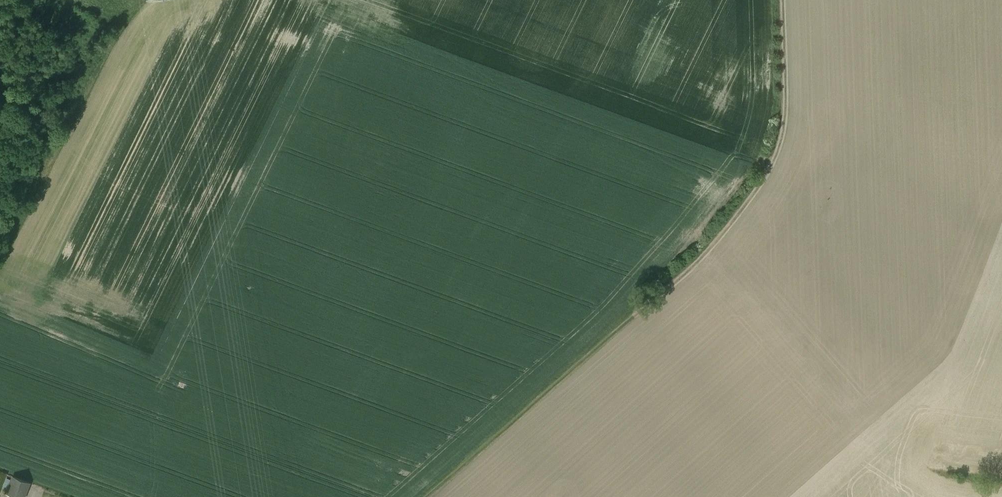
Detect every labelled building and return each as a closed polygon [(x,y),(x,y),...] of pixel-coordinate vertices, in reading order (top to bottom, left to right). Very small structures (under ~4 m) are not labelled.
[(9,476),(3,493),(14,496),(23,496),(28,482),(9,476)]
